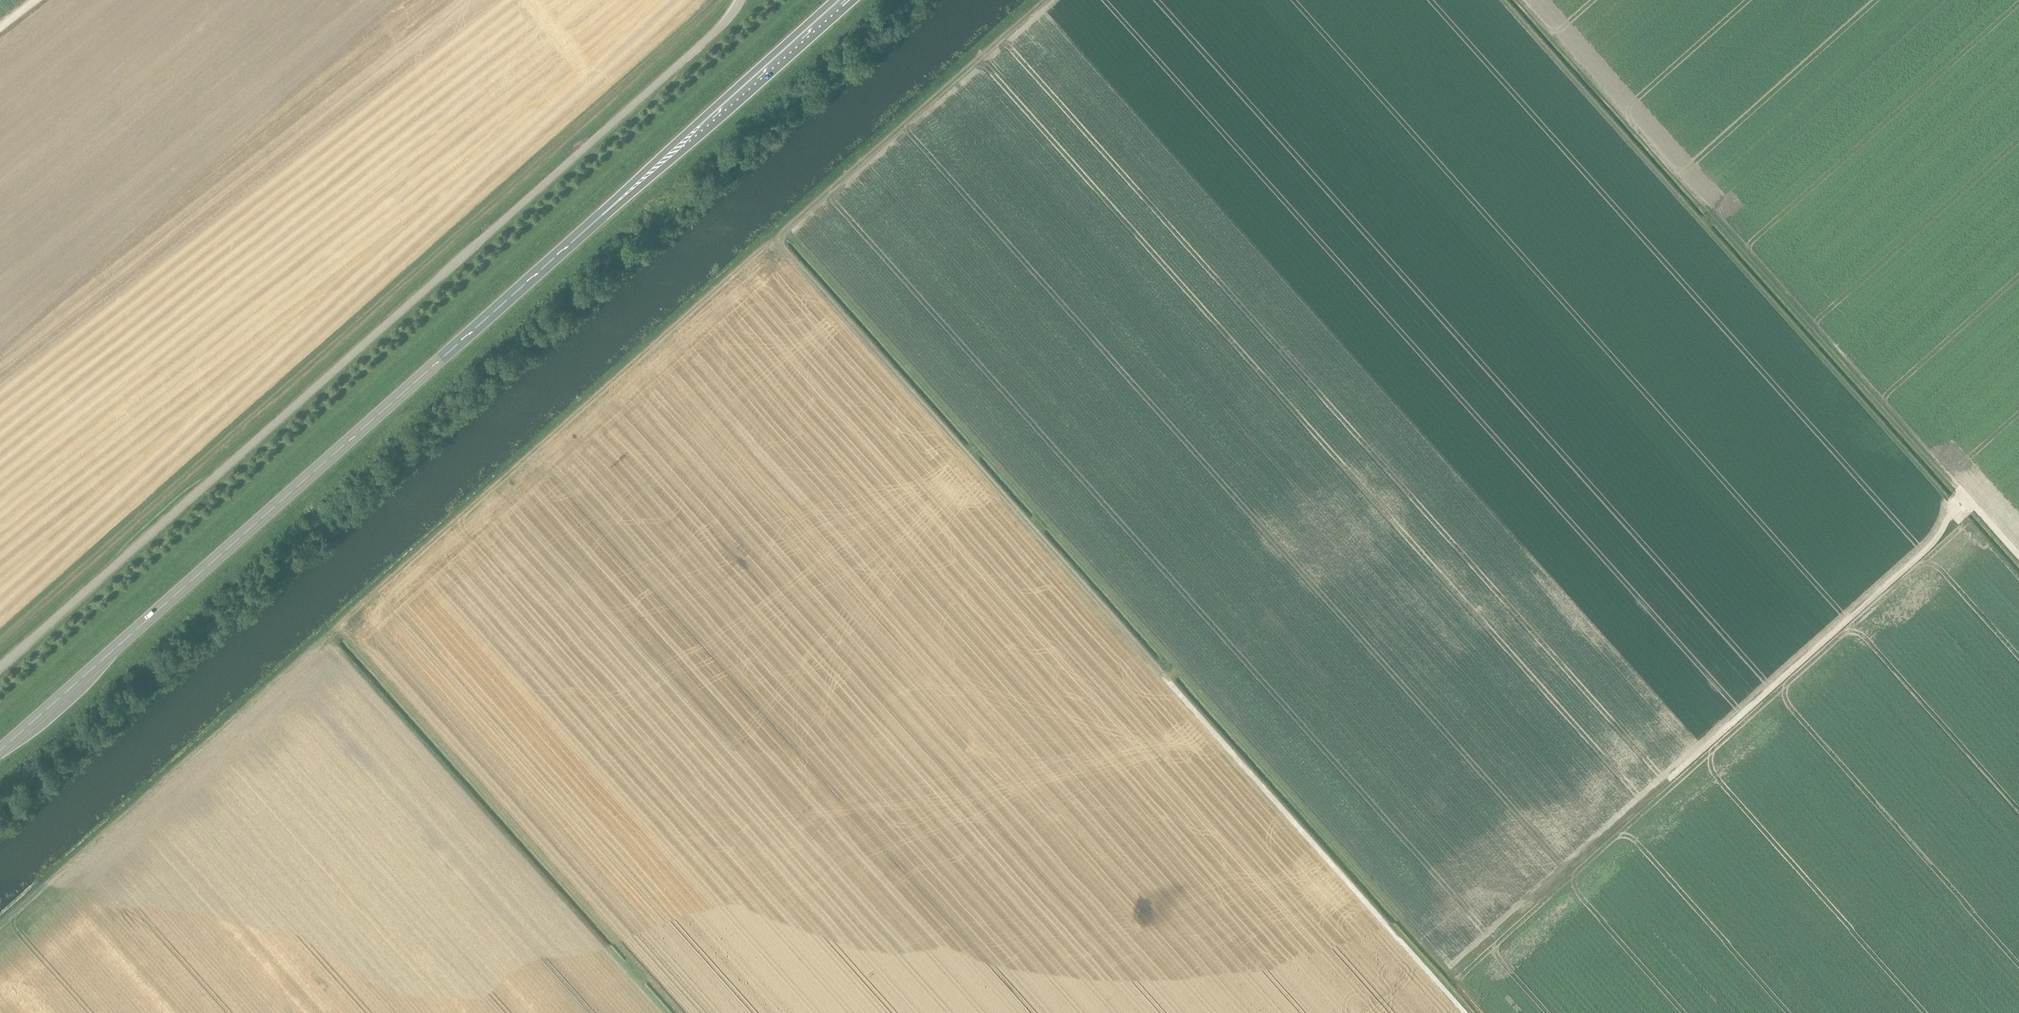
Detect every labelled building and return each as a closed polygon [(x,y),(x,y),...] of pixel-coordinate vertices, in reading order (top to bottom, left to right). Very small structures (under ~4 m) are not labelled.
[(1681,773),(1669,783),(1672,787),(1685,777),(1681,773)]
